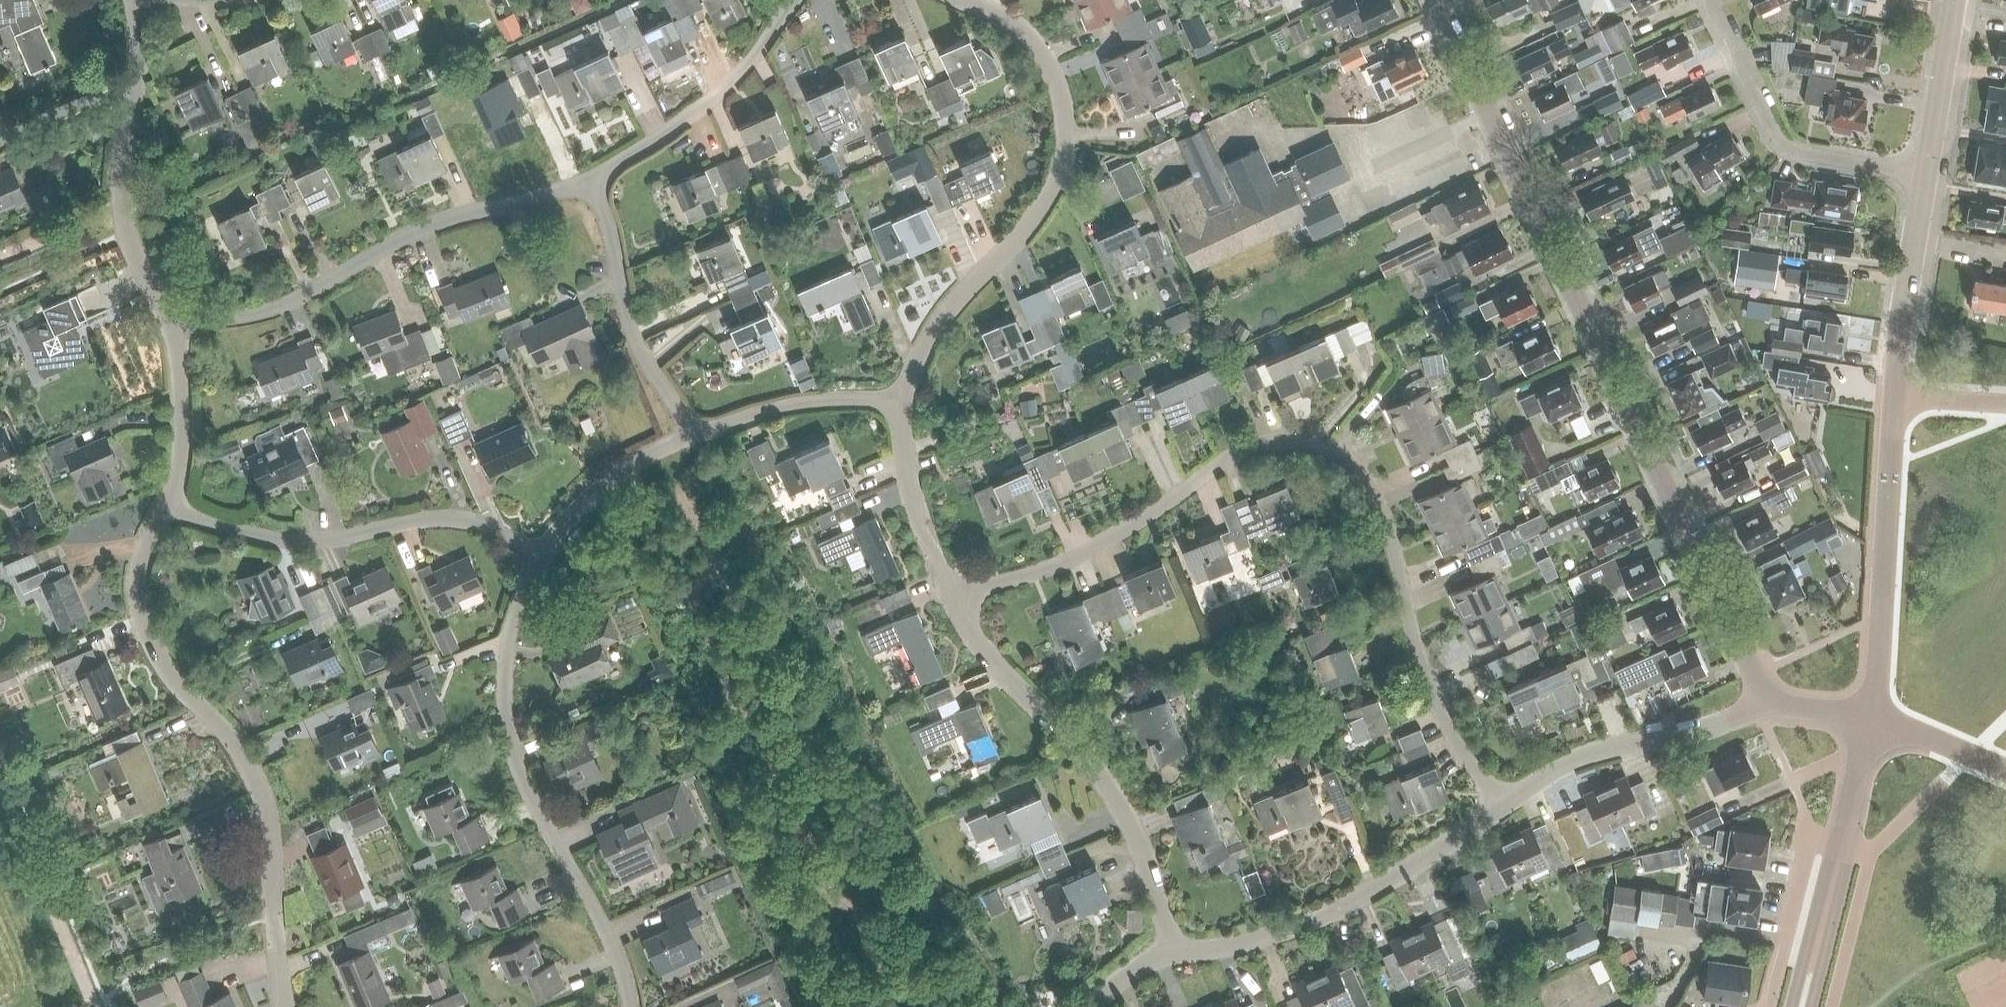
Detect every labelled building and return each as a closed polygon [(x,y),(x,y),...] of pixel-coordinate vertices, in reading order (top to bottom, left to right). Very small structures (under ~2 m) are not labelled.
[(30,72),(56,61),(35,12),(38,10),(34,0),(0,0),(0,27),(17,19),(22,30),(14,34),(30,72)] [(409,0),(373,0),(386,29),(416,15),(409,0)] [(576,14),(592,7),(589,0),(570,0),(576,14)] [(689,12),(684,0),(668,0),(677,18),(689,12)] [(689,12),(702,7),(699,0),(684,0),(689,12)] [(716,27),(746,13),(740,0),(704,0),(716,27)] [(1087,27),(1130,7),(1127,0),(1076,0),(1075,1),(1087,27)] [(1331,4),(1314,12),(1324,32),(1352,17),(1354,21),(1354,24),(1358,33),(1361,34),(1366,31),(1367,28),(1398,13),(1391,0),(1365,0),(1363,1),(1362,0),(1361,0),(1354,3),(1353,0),(1338,0),(1331,4)] [(1497,24),(1529,9),(1528,8),(1534,5),(1536,10),(1555,1),(1555,0),(1499,0),(1488,5),(1497,24)] [(1638,15),(1642,16),(1651,12),(1653,7),(1650,0),(1610,0),(1615,10),(1631,2),(1635,11),(1636,10),(1638,15)] [(1757,11),(1780,0),(1752,0),(1757,11)] [(1839,10),(1841,0),(1806,0),(1805,4),(1839,10)] [(1549,12),(1556,28),(1564,24),(1565,26),(1583,19),(1576,1),(1549,12)] [(630,2),(614,10),(619,20),(635,12),(630,2)] [(1113,19),(1119,33),(1146,21),(1140,7),(1113,19)] [(635,12),(619,20),(632,48),(647,42),(652,52),(657,63),(659,62),(664,73),(689,61),(684,51),(687,49),(684,43),(673,20),(671,17),(666,19),(642,30),(635,12)] [(1200,13),(1180,22),(1192,49),(1193,48),(1197,57),(1215,49),(1211,40),(1212,40),(1200,13)] [(340,16),(311,30),(326,63),(359,47),(355,38),(351,40),(340,16)] [(1632,41),(1622,20),(1601,30),(1611,51),(1632,41)] [(1119,33),(1126,47),(1152,35),(1146,21),(1119,33)] [(1300,21),(1287,27),(1295,44),(1308,38),(1300,21)] [(620,23),(607,29),(619,54),(632,49),(620,23)] [(1870,62),(1874,36),(1854,33),(1854,29),(1843,27),(1842,29),(1822,25),(1819,40),(1840,43),(1838,57),(1848,58),(1847,66),(1862,69),(1863,61),(1870,62)] [(368,32),(378,54),(390,48),(380,26),(368,32)] [(507,33),(510,41),(523,35),(520,27),(507,33)] [(368,32),(355,38),(359,47),(365,60),(370,58),(378,54),(368,32)] [(1685,41),(1681,32),(1668,38),(1667,35),(1652,42),(1653,44),(1634,54),(1641,69),(1660,60),(1664,69),(1676,63),(1675,61),(1691,53),(1690,50),(1691,47),(1689,43),(1685,41)] [(238,50),(253,83),(290,66),(275,33),(238,50)] [(874,49),(889,82),(919,69),(904,36),(874,49)] [(1513,59),(1523,80),(1552,66),(1551,63),(1571,54),(1563,36),(1513,59)] [(951,77),(939,82),(948,104),(961,98),(958,92),(974,85),(971,76),(984,70),(987,78),(1001,72),(993,55),(980,45),(974,48),(969,38),(939,51),(951,77)] [(1772,66),(1789,70),(1794,41),(1770,40),(1772,66)] [(2005,63),(2005,41),(1999,40),(1996,61),(2005,63)] [(1102,62),(1114,88),(1158,68),(1146,42),(1102,62)] [(1573,59),(1578,71),(1606,59),(1599,43),(1572,54),(1575,59),(1573,59)] [(1338,57),(1344,71),(1367,60),(1360,46),(1338,57)] [(1811,74),(1814,60),(1815,51),(1794,47),(1790,70),(1808,73),(1811,74)] [(1366,66),(1380,97),(1383,98),(1394,93),(1395,90),(1427,75),(1415,49),(1383,64),(1381,59),(1366,66)] [(522,50),(509,56),(516,72),(529,66),(522,50)] [(1624,50),(1610,55),(1617,74),(1631,69),(1624,50)] [(555,75),(568,104),(588,95),(591,103),(604,97),(601,89),(621,80),(607,51),(555,75)] [(440,61),(446,73),(459,67),(454,55),(440,61)] [(858,56),(845,62),(855,84),(868,78),(858,56)] [(529,66),(516,72),(526,93),(528,97),(540,91),(529,66)] [(1685,66),(1663,71),(1666,84),(1687,80),(1685,66)] [(1158,68),(1114,88),(1126,114),(1130,112),(1134,116),(1150,109),(1157,117),(1184,105),(1177,91),(1169,94),(1158,68)] [(1808,73),(1808,76),(1803,100),(1827,104),(1825,119),(1835,121),(1833,129),(1849,132),(1851,123),(1860,125),(1865,100),(1846,96),(1847,90),(1834,87),(1836,79),(1808,73)] [(1553,81),(1556,87),(1535,97),(1538,103),(1536,104),(1541,114),(1543,113),(1545,117),(1574,104),(1569,93),(1584,85),(1580,76),(1566,76),(1566,75),(1553,81)] [(175,92),(192,128),(224,113),(207,77),(175,92)] [(868,78),(855,84),(860,95),(873,89),(868,78)] [(1666,95),(1658,79),(1636,90),(1644,106),(1666,95)] [(817,92),(806,96),(821,129),(857,113),(846,88),(843,80),(841,81),(817,92)] [(510,101),(500,81),(471,95),(496,147),(525,134),(516,114),(523,110),(517,98),(510,101)] [(939,82),(926,88),(936,109),(948,104),(939,82)] [(237,92),(249,117),(261,111),(250,86),(237,92)] [(1696,91),(1661,108),(1669,126),(1687,117),(1688,119),(1701,113),(1701,111),(1717,103),(1710,86),(1698,92),(1696,91)] [(1988,86),(1985,106),(1987,107),(1984,129),(2005,132),(2005,89),(1988,86)] [(249,117),(237,92),(224,98),(236,123),(249,117)] [(1620,106),(1613,93),(1592,104),(1599,116),(1620,106)] [(427,96),(415,101),(421,116),(434,110),(427,96)] [(961,98),(948,104),(952,112),(961,108),(965,107),(961,98)] [(1219,98),(1210,102),(1213,110),(1223,106),(1219,98)] [(948,104),(936,109),(939,118),(952,112),(948,104)] [(1142,165),(1180,148),(1192,175),(1159,189),(1178,230),(1176,230),(1193,268),(1305,217),(1313,235),(1343,222),(1330,194),(1327,196),(1323,188),(1348,176),(1333,142),(1296,159),(1297,162),(1290,165),(1291,167),(1283,171),(1282,169),(1270,174),(1258,148),(1224,163),(1210,134),(1251,115),(1246,104),(1137,155),(1142,165)] [(1646,106),(1634,112),(1639,122),(1640,123),(1650,118),(1648,112),(1649,112),(1646,106)] [(434,110),(421,116),(424,121),(430,134),(432,138),(444,132),(434,110)] [(739,126),(753,159),(789,143),(775,110),(739,126)] [(1599,126),(1591,129),(1591,128),(1555,145),(1565,166),(1601,149),(1598,144),(1606,140),(1607,144),(1621,137),(1612,119),(1599,126)] [(1161,124),(1150,129),(1155,141),(1166,135),(1161,124)] [(1696,172),(1693,174),(1703,190),(1722,179),(1718,171),(1743,156),(1730,133),(1712,143),(1711,141),(1701,147),(1704,152),(1689,160),(1696,172)] [(412,143),(377,158),(391,188),(411,178),(414,185),(427,180),(424,172),(444,163),(432,138),(430,134),(412,143)] [(1659,151),(1664,162),(1699,145),(1693,134),(1659,151)] [(1973,178),(2005,184),(2005,145),(1979,141),(1973,178)] [(904,152),(886,160),(895,182),(914,174),(917,181),(923,179),(937,173),(924,143),(904,152)] [(1633,159),(1627,147),(1604,157),(1610,170),(1633,159)] [(960,163),(974,196),(1004,183),(990,150),(960,163)] [(729,159),(740,184),(752,179),(741,153),(729,159)] [(1642,160),(1655,189),(1667,183),(1655,155),(1642,160)] [(740,184),(729,159),(716,164),(727,190),(740,184)] [(295,175),(310,208),(340,194),(324,161),(295,175)] [(1142,192),(1129,162),(1109,172),(1122,202),(1142,192)] [(833,164),(820,170),(825,181),(838,175),(833,164)] [(6,205),(7,208),(20,202),(19,200),(24,198),(12,169),(0,174),(0,208),(6,205)] [(672,183),(688,220),(721,206),(705,169),(672,183)] [(937,173),(923,179),(938,212),(952,205),(943,183),(938,172),(937,173)] [(1592,192),(1581,197),(1590,217),(1605,210),(1606,213),(1619,207),(1618,204),(1634,197),(1624,175),(1612,181),(1611,179),(1591,189),(1592,192)] [(955,178),(943,183),(952,205),(965,200),(955,178)] [(1856,198),(1857,189),(1853,183),(1846,182),(1846,184),(1817,180),(1815,189),(1788,184),(1788,180),(1774,178),(1770,202),(1786,205),(1787,201),(1812,205),(1811,209),(1850,215),(1853,198),(1856,198)] [(268,188),(278,210),(278,209),(290,204),(280,182),(268,188)] [(1444,204),(1423,214),(1428,223),(1433,220),(1441,237),(1458,230),(1455,225),(1489,209),(1477,183),(1444,199),(1445,199),(1442,200),(1444,204)] [(278,210),(268,188),(255,194),(258,201),(217,220),(234,257),(266,241),(255,218),(264,214),(269,223),(281,217),(278,209),(278,210)] [(1393,227),(1420,216),(1414,201),(1386,212),(1393,227)] [(1982,224),(1982,226),(1998,229),(2000,221),(2005,222),(2005,205),(1986,202),(1986,204),(1969,201),(1966,221),(1982,224)] [(918,242),(938,234),(925,204),(872,228),(885,257),(905,248),(908,255),(921,249),(918,242)] [(1808,246),(1848,252),(1851,229),(1812,223),(1812,221),(1791,218),(1789,229),(1810,232),(1808,246)] [(1672,232),(1660,237),(1654,223),(1615,241),(1616,244),(1604,249),(1613,268),(1629,260),(1632,260),(1658,248),(1657,246),(1661,244),(1666,255),(1696,242),(1688,224),(1686,224),(1684,219),(1669,225),(1672,232)] [(1164,255),(1153,231),(1153,229),(1140,235),(1134,220),(1097,236),(1112,269),(1148,253),(1153,264),(1166,259),(1164,255)] [(1758,223),(1756,235),(1766,237),(1768,225),(1758,223)] [(1733,247),(1748,249),(1751,231),(1722,226),(1719,247),(1733,249),(1733,247)] [(1163,227),(1153,231),(1164,255),(1173,251),(1163,227)] [(1442,258),(1443,261),(1444,263),(1439,266),(1444,277),(1463,268),(1461,265),(1469,261),(1475,272),(1511,255),(1499,230),(1463,247),(1463,248),(1455,252),(1455,251),(1442,258)] [(730,236),(697,250),(710,280),(721,275),(743,265),(730,236)] [(867,245),(854,250),(859,263),(872,258),(867,245)] [(1393,257),(1399,269),(1415,262),(1409,250),(1393,257)] [(1781,256),(1740,251),(1736,281),(1776,286),(1781,256)] [(859,263),(869,285),(882,280),(872,258),(859,263)] [(1102,278),(1088,284),(1080,266),(1050,279),(1065,312),(1094,299),(1098,309),(1112,303),(1102,278)] [(840,299),(854,330),(874,322),(850,267),(797,291),(808,314),(840,299)] [(1789,280),(1805,282),(1803,298),(1816,300),(1817,294),(1843,298),(1846,273),(1807,268),(1807,269),(1791,267),(1789,280)] [(767,268),(748,276),(753,289),(772,281),(767,268)] [(1625,287),(1636,310),(1663,297),(1660,289),(1671,283),(1664,269),(1625,287)] [(462,312),(465,320),(510,303),(498,271),(453,288),(451,282),(438,287),(449,317),(462,312)] [(1671,287),(1679,304),(1708,290),(1700,273),(1671,287)] [(1973,305),(1972,311),(1984,313),(1985,307),(2005,310),(2005,284),(2000,283),(2001,277),(1991,275),(1990,281),(1973,279),(1969,304),(1973,305)] [(748,276),(726,286),(731,299),(753,289),(748,276)] [(1214,277),(1201,284),(1207,295),(1220,289),(1214,277)] [(1464,293),(1459,281),(1435,292),(1441,304),(1464,293)] [(1538,308),(1527,284),(1508,294),(1507,291),(1480,304),(1486,317),(1500,310),(1506,323),(1538,308)] [(770,285),(758,290),(763,301),(775,296),(770,285)] [(753,289),(731,299),(737,311),(759,302),(753,289)] [(74,324),(86,319),(75,294),(43,308),(48,320),(23,331),(43,377),(88,357),(74,324)] [(1477,308),(1471,296),(1449,306),(1455,318),(1477,308)] [(1436,299),(1423,305),(1426,313),(1439,306),(1436,299)] [(1702,304),(1691,309),(1688,303),(1668,313),(1671,319),(1646,330),(1656,353),(1671,346),(1675,346),(1686,341),(1680,329),(1708,316),(1702,304)] [(509,350),(528,341),(537,362),(565,349),(573,367),(596,357),(588,339),(593,337),(579,306),(535,326),(530,315),(499,329),(504,340),(505,340),(509,350)] [(1442,308),(1420,319),(1427,334),(1450,322),(1442,308)] [(404,334),(395,310),(354,326),(366,357),(380,352),(385,366),(400,360),(403,368),(431,358),(419,328),(404,334)] [(742,323),(730,327),(745,360),(782,344),(767,311),(763,313),(742,323)] [(1042,318),(1053,344),(1065,338),(1054,313),(1042,318)] [(1839,352),(1842,334),(1839,333),(1840,321),(1806,316),(1804,328),(1786,325),(1784,337),(1773,336),(1771,348),(1800,353),(1802,344),(1807,345),(1806,347),(1839,352)] [(1015,317),(982,331),(998,368),(1040,349),(1035,337),(1025,341),(1015,317)] [(1042,318),(1029,324),(1035,337),(1040,349),(1053,344),(1042,318)] [(1240,324),(1233,335),(1243,341),(1250,330),(1240,324)] [(1333,332),(1343,354),(1356,348),(1346,326),(1333,332)] [(1559,356),(1546,329),(1513,345),(1511,340),(1495,348),(1502,363),(1517,356),(1525,372),(1559,356)] [(1718,343),(1713,329),(1688,341),(1694,354),(1718,343)] [(309,370),(322,365),(311,336),(298,341),(300,347),(256,364),(268,396),(312,379),(309,370)] [(1295,349),(1309,382),(1339,369),(1324,336),(1295,349)] [(1711,378),(1739,364),(1728,341),(1700,355),(1711,378)] [(504,347),(497,350),(501,360),(508,357),(504,347)] [(1812,370),(1812,365),(1797,362),(1798,354),(1764,348),(1761,362),(1778,365),(1775,379),(1793,382),(1791,394),(1833,401),(1836,384),(1828,382),(1829,373),(1812,370)] [(1309,382),(1295,349),(1265,362),(1280,395),(1309,382)] [(1481,350),(1469,356),(1480,380),(1492,374),(1481,350)] [(1418,361),(1424,374),(1448,364),(1443,351),(1418,361)] [(460,377),(451,355),(433,362),(443,384),(460,377)] [(803,356),(791,362),(796,374),(808,369),(803,356)] [(1252,390),(1264,384),(1255,362),(1242,368),(1252,390)] [(1184,376),(1199,409),(1228,396),(1214,363),(1184,376)] [(1063,370),(1061,364),(1050,368),(1052,374),(1063,370)] [(490,367),(478,373),(484,384),(495,378),(490,367)] [(1239,395),(1252,390),(1242,368),(1229,373),(1239,395)] [(1386,409),(1399,435),(1443,415),(1434,397),(1448,391),(1438,369),(1411,381),(1408,382),(1405,385),(1403,388),(1402,391),(1402,394),(1402,398),(1403,401),(1386,409)] [(477,372),(459,380),(461,386),(480,378),(477,372)] [(1697,407),(1701,415),(1729,401),(1727,397),(1724,398),(1711,386),(1703,387),(1701,383),(1697,386),(1690,372),(1667,382),(1683,414),(1697,407)] [(1152,383),(1142,387),(1145,393),(1146,393),(1151,404),(1160,400),(1163,406),(1170,422),(1175,433),(1194,424),(1189,413),(1199,409),(1184,376),(1155,389),(1152,383)] [(1543,408),(1549,419),(1581,405),(1569,378),(1537,393),(1536,392),(1519,399),(1526,416),(1543,408)] [(1133,399),(1143,421),(1156,415),(1153,410),(1151,404),(1146,393),(1145,393),(1133,399)] [(1035,398),(1020,401),(1022,416),(1038,414),(1035,398)] [(1133,399),(1121,404),(1129,423),(1130,426),(1143,421),(1133,399)] [(383,433),(401,473),(430,460),(418,435),(433,428),(421,401),(406,409),(411,420),(383,433)] [(1101,427),(1087,433),(1102,466),(1131,453),(1124,438),(1120,427),(1129,423),(1121,404),(1105,411),(1110,421),(1100,425),(1101,427)] [(342,406),(329,411),(334,424),(347,418),(342,406)] [(1740,407),(1722,416),(1718,407),(1701,415),(1697,417),(1701,426),(1693,430),(1698,440),(1697,443),(1700,449),(1702,450),(1703,452),(1719,445),(1722,444),(1733,439),(1728,431),(1747,422),(1740,407)] [(438,419),(450,445),(472,435),(460,410),(438,419)] [(1776,411),(1754,421),(1762,439),(1784,428),(1776,411)] [(1581,414),(1569,419),(1577,436),(1589,431),(1581,414)] [(1399,435),(1411,461),(1455,441),(1443,415),(1399,435)] [(580,420),(585,433),(594,429),(589,417),(580,420)] [(14,450),(2,422),(0,423),(0,456),(14,450)] [(475,443),(489,474),(534,454),(519,423),(475,443)] [(1550,466),(1530,423),(1508,434),(1527,476),(1550,466)] [(254,441),(259,451),(250,455),(265,489),(305,470),(303,465),(318,459),(303,425),(284,434),(280,424),(259,434),(256,436),(255,438),(254,441)] [(1793,440),(1787,429),(1770,437),(1775,448),(1793,440)] [(70,461),(86,497),(111,486),(102,466),(115,460),(118,467),(119,466),(105,434),(78,446),(73,433),(47,444),(57,467),(70,461)] [(1058,446),(1049,450),(1054,461),(1063,457),(1067,466),(1073,479),(1102,466),(1087,433),(1058,446)] [(829,439),(776,463),(776,464),(779,469),(789,492),(809,483),(812,490),(823,485),(824,485),(829,495),(845,488),(837,470),(839,470),(842,468),(829,439)] [(1442,451),(1449,465),(1476,453),(1469,439),(1442,451)] [(767,440),(746,449),(759,477),(778,469),(776,463),(777,462),(767,440)] [(222,442),(206,449),(210,460),(219,456),(218,453),(226,450),(222,442)] [(1028,443),(1017,448),(1022,460),(1033,455),(1028,443)] [(1743,460),(1714,474),(1717,480),(1714,485),(1719,494),(1723,494),(1725,498),(1754,484),(1748,471),(1772,459),(1764,443),(1741,455),(1743,460)] [(1817,447),(1803,453),(1814,476),(1827,470),(1817,447)] [(1036,456),(1046,478),(1058,472),(1058,470),(1054,461),(1049,450),(1036,456)] [(1449,465),(1455,479),(1482,467),(1476,453),(1449,465)] [(1046,478),(1036,456),(1022,462),(1026,469),(973,492),(986,521),(1006,512),(1010,520),(1022,514),(1019,507),(1039,498),(1036,491),(1049,485),(1046,478)] [(1801,457),(1770,472),(1778,487),(1809,473),(1801,457)] [(1581,483),(1589,499),(1618,485),(1606,459),(1588,468),(1587,466),(1572,473),(1567,462),(1534,477),(1541,492),(1562,482),(1566,491),(1581,483)] [(1418,501),(1430,527),(1474,507),(1468,494),(1474,491),(1472,487),(1475,485),(1471,477),(1462,481),(1418,501)] [(1255,494),(1269,528),(1299,515),(1285,482),(1255,494)] [(829,495),(828,495),(833,508),(855,498),(849,486),(846,487),(845,488),(829,495)] [(1760,498),(1765,508),(1736,522),(1748,546),(1776,533),(1770,520),(1795,508),(1791,500),(1796,498),(1791,486),(1786,488),(1785,486),(1760,498)] [(1247,537),(1250,545),(1252,544),(1244,525),(1257,520),(1248,496),(1233,502),(1242,524),(1247,537)] [(833,508),(817,515),(822,527),(839,519),(840,520),(851,515),(861,511),(855,498),(833,508)] [(1233,502),(1219,508),(1228,529),(1232,540),(1236,551),(1250,545),(1247,537),(1242,524),(1233,502)] [(1430,527),(1443,553),(1487,534),(1496,529),(1490,516),(1481,521),(1474,507),(1430,527)] [(1575,518),(1580,529),(1586,527),(1600,557),(1614,550),(1612,546),(1643,532),(1632,509),(1614,517),(1613,514),(1600,520),(1595,509),(1575,518)] [(844,530),(817,542),(826,562),(846,554),(860,547),(867,562),(875,580),(898,570),(875,517),(865,521),(855,525),(844,530)] [(1829,517),(1782,540),(1791,558),(1816,545),(1820,554),(1842,543),(1829,517)] [(1555,524),(1539,531),(1545,545),(1561,538),(1555,524)] [(1219,533),(1182,548),(1196,581),(1233,566),(1228,554),(1224,544),(1232,540),(1228,529),(1219,533)] [(1505,548),(1516,543),(1512,532),(1501,537),(1505,548)] [(1462,550),(1468,564),(1495,552),(1489,538),(1462,550)] [(1768,590),(1775,605),(1802,593),(1795,578),(1797,577),(1790,562),(1789,562),(1784,551),(1761,562),(1766,573),(1759,576),(1766,591),(1768,590)] [(1468,564),(1475,578),(1501,566),(1495,552),(1468,564)] [(482,587),(468,556),(434,571),(435,572),(433,573),(429,564),(416,569),(430,601),(436,598),(442,611),(458,604),(456,598),(482,587)] [(1575,596),(1586,591),(1587,591),(1605,583),(1608,589),(1624,581),(1631,596),(1663,582),(1651,556),(1630,566),(1629,564),(1620,568),(1615,558),(1579,574),(1568,579),(1575,596)] [(1124,576),(1138,609),(1175,594),(1161,561),(1124,576)] [(1292,575),(1304,605),(1338,591),(1325,561),(1292,575)] [(1256,575),(1261,588),(1284,578),(1278,565),(1256,575)] [(399,597),(385,566),(352,581),(353,583),(350,584),(346,574),(333,580),(347,611),(353,608),(359,622),(376,614),(373,609),(399,597)] [(293,605),(279,572),(270,576),(266,567),(238,579),(245,595),(251,593),(262,619),(293,605)] [(1840,569),(1832,580),(1842,588),(1850,577),(1840,569)] [(48,581),(43,570),(18,581),(23,593),(41,585),(60,630),(89,618),(69,572),(48,581)] [(1451,594),(1463,620),(1506,600),(1494,574),(1451,594)] [(309,619),(319,614),(332,608),(322,585),(298,595),(309,619)] [(1104,590),(1115,616),(1127,611),(1117,585),(1104,590)] [(880,598),(886,611),(911,599),(905,586),(880,598)] [(1104,590),(1091,595),(1100,617),(1102,621),(1115,616),(1104,590)] [(1082,599),(1053,611),(1061,632),(1053,635),(1059,648),(1066,644),(1075,665),(1104,653),(1091,621),(1082,599)] [(1463,620),(1475,646),(1518,626),(1506,600),(1463,620)] [(1649,624),(1656,640),(1684,627),(1673,604),(1658,611),(1656,608),(1629,620),(1634,631),(1649,624)] [(332,608),(319,614),(309,619),(315,633),(338,622),(332,608)] [(901,641),(920,683),(943,672),(916,610),(861,634),(871,654),(901,641)] [(1627,640),(1615,615),(1593,626),(1604,651),(1627,640)] [(575,647),(551,658),(564,686),(609,665),(599,643),(615,636),(607,619),(570,636),(575,647)] [(1584,621),(1572,627),(1577,638),(1589,632),(1584,621)] [(1326,625),(1304,634),(1310,648),(1337,637),(1331,623),(1326,625)] [(459,647),(449,625),(433,632),(443,655),(459,647)] [(1536,639),(1529,625),(1502,637),(1509,651),(1536,639)] [(1337,637),(1310,648),(1313,656),(1313,657),(1325,687),(1358,673),(1346,643),(1340,646),(1337,637)] [(284,653),(297,684),(323,673),(326,678),(342,671),(330,643),(321,647),(317,638),(284,653)] [(1538,656),(1531,641),(1504,654),(1510,668),(1538,656)] [(1664,648),(1615,670),(1626,696),(1648,686),(1644,676),(1661,669),(1665,678),(1670,688),(1705,672),(1704,670),(1704,669),(1705,666),(1702,660),(1699,659),(1694,647),(1693,645),(1682,650),(1680,646),(1679,647),(1679,648),(1669,652),(1668,651),(1667,652),(1669,656),(1668,656),(1664,648)] [(84,651),(54,664),(63,686),(79,679),(95,715),(98,713),(100,718),(109,713),(126,706),(118,688),(115,689),(108,673),(110,672),(105,661),(99,664),(91,667),(84,651)] [(1586,655),(1575,659),(1578,667),(1585,682),(1586,686),(1587,686),(1587,685),(1609,677),(1603,661),(1593,665),(1588,655),(1588,654),(1586,655)] [(1565,664),(1536,676),(1550,709),(1560,705),(1563,711),(1581,703),(1578,697),(1579,697),(1569,671),(1578,667),(1575,659),(1565,664)] [(430,663),(398,677),(401,683),(388,689),(395,705),(400,703),(412,729),(443,715),(428,681),(427,682),(426,680),(435,676),(430,663)] [(20,681),(14,666),(0,672),(0,689),(20,681)] [(1550,709),(1536,676),(1506,689),(1521,722),(1550,709)] [(1165,698),(1184,691),(1179,678),(1153,688),(1158,700),(1135,709),(1144,729),(1136,732),(1142,745),(1149,742),(1157,763),(1187,751),(1165,698)] [(923,696),(929,709),(955,698),(949,685),(923,696)] [(346,698),(352,712),(376,701),(370,688),(346,698)] [(923,696),(913,700),(919,713),(929,709),(923,696)] [(1343,710),(1355,740),(1388,726),(1376,696),(1343,710)] [(976,702),(910,730),(921,754),(933,749),(931,745),(961,732),(975,765),(999,755),(976,702)] [(588,747),(602,741),(592,720),(563,732),(570,749),(544,760),(558,790),(584,778),(586,782),(601,775),(588,747)] [(321,737),(334,768),(360,757),(363,762),(379,755),(367,727),(358,731),(354,722),(321,737)] [(1419,728),(1397,737),(1402,750),(1403,750),(1425,741),(1419,728)] [(107,756),(90,763),(100,786),(127,774),(134,790),(118,797),(126,818),(167,800),(142,741),(107,756)] [(1403,750),(1402,750),(1399,751),(1404,764),(1430,754),(1425,741),(1403,750)] [(1715,764),(1702,770),(1707,781),(1720,775),(1725,787),(1754,773),(1743,750),(1714,764),(1715,764)] [(1425,801),(1446,792),(1434,763),(1380,785),(1392,814),(1413,806),(1416,814),(1429,808),(1425,801)] [(691,768),(681,773),(686,785),(696,780),(691,768)] [(1321,774),(1332,800),(1345,795),(1334,769),(1321,774)] [(1625,776),(1604,786),(1621,822),(1641,813),(1643,818),(1657,812),(1645,787),(1633,793),(1625,776)] [(1299,818),(1319,809),(1307,780),(1253,802),(1265,831),(1286,823),(1289,830),(1302,825),(1299,818)] [(1191,846),(1199,866),(1229,854),(1207,801),(1226,794),(1221,781),(1195,791),(1200,804),(1178,813),(1186,833),(1178,836),(1184,849),(1191,846)] [(425,796),(429,804),(422,807),(435,835),(451,827),(462,850),(490,838),(479,813),(470,817),(459,791),(455,792),(452,784),(425,796)] [(626,828),(600,839),(613,869),(615,868),(621,880),(657,864),(653,855),(656,854),(643,826),(657,820),(665,816),(674,836),(699,825),(680,784),(647,799),(618,812),(626,828)] [(1621,822),(1604,786),(1584,795),(1591,811),(1578,817),(1589,842),(1603,836),(1601,831),(1621,822)] [(1040,794),(986,817),(984,812),(966,820),(976,842),(994,834),(999,846),(1019,837),(1023,845),(1035,839),(1032,832),(1052,823),(1040,794)] [(344,809),(352,828),(383,814),(375,795),(344,809)] [(1716,804),(1685,817),(1692,832),(1722,818),(1716,804)] [(1725,862),(1763,867),(1769,830),(1730,824),(1729,830),(1717,828),(1714,849),(1726,851),(1725,862)] [(1510,836),(1526,873),(1546,864),(1548,869),(1562,863),(1551,838),(1538,843),(1531,827),(1510,836)] [(165,834),(143,843),(155,872),(159,870),(170,897),(176,894),(179,901),(190,897),(189,894),(201,889),(177,833),(166,838),(165,834)] [(1526,873),(1510,836),(1489,846),(1497,862),(1484,868),(1495,893),(1508,887),(1506,882),(1526,873)] [(1034,851),(1040,863),(1065,852),(1060,840),(1034,851)] [(339,894),(346,912),(366,903),(358,886),(362,884),(344,843),(312,857),(323,883),(324,882),(330,897),(339,894)] [(1682,846),(1672,848),(1676,865),(1686,863),(1682,846)] [(1040,863),(1045,876),(1071,865),(1065,852),(1040,863)] [(426,856),(413,862),(419,876),(433,870),(426,856)] [(1700,862),(1698,874),(1724,878),(1726,866),(1700,862)] [(489,901),(499,924),(528,911),(517,887),(508,891),(496,864),(459,881),(472,908),(489,901)] [(1104,896),(1107,895),(1095,865),(1042,889),(1054,918),(1074,909),(1078,917),(1107,904),(1104,896)] [(1038,869),(1021,876),(1025,886),(1042,879),(1038,869)] [(1591,894),(1599,890),(1591,869),(1582,872),(1581,869),(1568,874),(1579,900),(1592,895),(1591,894)] [(705,882),(711,896),(737,885),(731,871),(705,882)] [(1612,912),(1672,922),(1692,925),(1694,912),(1755,921),(1760,887),(1697,878),(1694,897),(1617,884),(1612,912)] [(996,888),(982,895),(988,909),(1003,902),(996,888)] [(1487,906),(1480,889),(1465,896),(1472,912),(1487,906)] [(389,905),(393,907),(398,905),(399,901),(398,897),(393,895),(389,897),(387,901),(389,905)] [(688,926),(701,920),(692,898),(663,911),(670,927),(644,939),(658,968),(684,957),(685,960),(701,953),(688,926)] [(374,922),(344,935),(350,948),(365,941),(386,932),(415,920),(410,907),(381,919),(374,922)] [(1558,939),(1569,962),(1602,947),(1589,918),(1574,925),(1576,931),(1558,939)] [(1428,967),(1442,961),(1451,980),(1470,971),(1452,932),(1439,938),(1432,922),(1411,931),(1428,967)] [(1428,967),(1411,931),(1390,941),(1398,957),(1385,963),(1396,988),(1410,981),(1408,976),(1428,967)] [(120,954),(130,949),(123,934),(112,939),(120,954)] [(526,974),(536,998),(565,985),(554,960),(545,964),(533,938),(497,954),(509,982),(526,974)] [(355,1006),(364,1006),(389,997),(369,950),(337,964),(355,1006)] [(734,980),(740,993),(767,980),(776,1000),(790,994),(774,961),(734,980)] [(1704,997),(1742,1003),(1743,990),(1745,990),(1748,967),(1709,961),(1704,997)] [(1330,1006),(1340,1006),(1351,1002),(1354,1006),(1367,1001),(1356,976),(1343,982),(1336,965),(1315,975),(1330,1006)] [(229,993),(213,1000),(202,971),(179,982),(190,1006),(235,1006),(229,993)] [(438,975),(425,980),(432,999),(445,994),(438,975)] [(1315,975),(1294,984),(1301,1000),(1289,1006),(1330,1006),(1315,975)] [(140,1006),(142,1006),(167,997),(160,980),(133,991),(140,1006)] [(1215,1006),(1239,1006),(1235,998),(1215,1006)]
